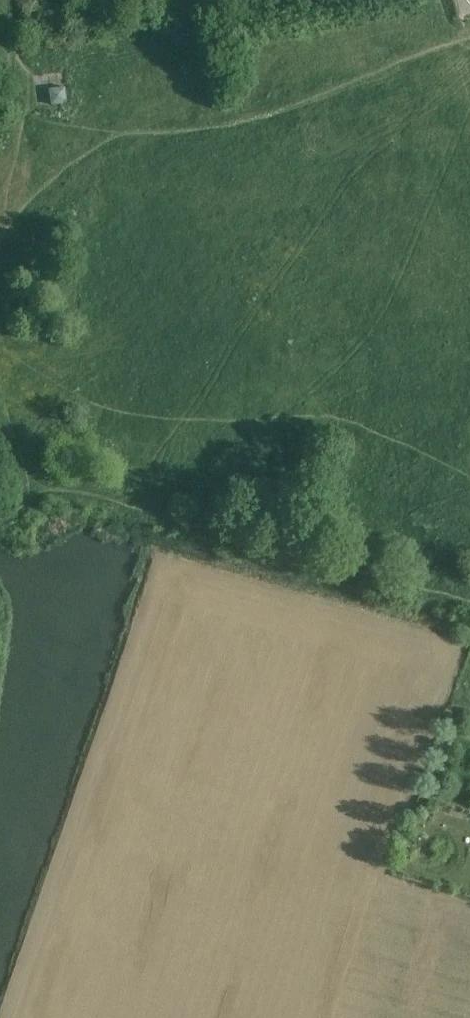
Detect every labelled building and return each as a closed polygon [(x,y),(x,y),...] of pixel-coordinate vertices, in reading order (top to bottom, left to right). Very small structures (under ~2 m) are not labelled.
[(54,103),(69,102),(68,87),(52,88),(54,103)]
